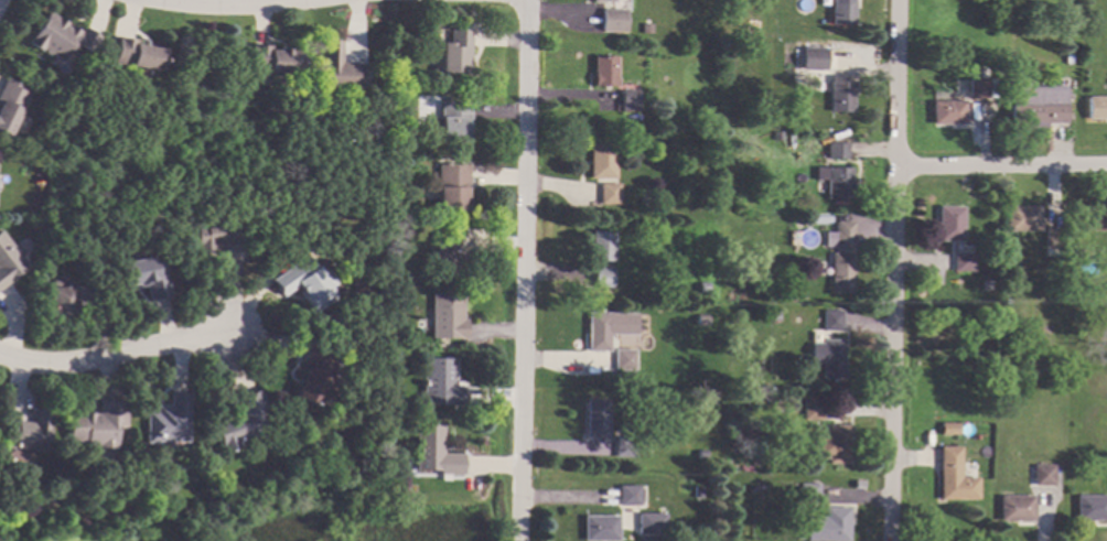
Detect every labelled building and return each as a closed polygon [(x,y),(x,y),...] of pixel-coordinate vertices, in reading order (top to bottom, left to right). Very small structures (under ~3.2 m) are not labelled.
[(831,24),(831,0),(854,0),(853,25),(831,24)] [(602,9),(626,10),(626,12),(625,32),(601,31),(600,31),(601,9),(602,9)] [(55,18),(56,17),(66,24),(64,26),(66,29),(68,25),(79,32),(83,28),(85,29),(97,37),(99,39),(88,53),(76,45),(73,50),(69,47),(60,62),(41,48),(39,52),(26,43),(47,12),(55,18)] [(470,46),(470,74),(440,74),(440,72),(440,43),(449,43),(450,29),(469,30),(471,30),(470,46)] [(132,40),(133,40),(133,43),(163,50),(159,72),(111,63),(116,39),(117,36),(132,40)] [(330,39),(330,40),(342,40),(341,47),(341,62),(355,63),(355,66),(366,66),(365,93),(355,93),(355,90),(321,89),(322,77),(319,77),(319,66),(321,66),(321,39),(330,39)] [(269,51),(277,51),(278,48),(289,48),(289,51),(299,51),(299,74),(291,74),(249,73),(250,45),(254,45),(269,45),(269,51)] [(826,50),(826,71),(825,71),(802,71),(802,48),(826,48),(826,50)] [(616,78),(617,78),(617,87),(608,87),(608,89),(608,90),(604,89),(604,87),(592,86),(593,56),(616,56),(616,78)] [(8,137),(0,133),(0,87),(4,78),(22,86),(20,90),(28,95),(8,137)] [(988,98),(972,98),(969,98),(969,79),(988,79),(988,98)] [(1012,87),(1040,87),(1040,86),(1065,86),(1066,123),(1047,125),(1046,125),(1046,128),(1025,128),(1025,125),(1010,125),(1009,89),(1008,89),(1007,79),(1012,79),(1012,87)] [(852,112),(830,111),(830,89),(830,82),(852,82),(852,112)] [(637,112),(620,111),(620,91),(621,90),(638,90),(637,112)] [(1087,97),(1106,97),(1106,119),(1087,120),(1087,97)] [(351,99),(353,99),(354,100),(355,101),(355,104),(355,105),(355,107),(354,108),(352,109),(351,109),(348,109),(347,109),(346,108),(345,106),(345,105),(345,102),(345,101),(346,100),(347,99),(350,99),(351,99)] [(965,125),(933,125),(932,101),(965,100),(965,125)] [(470,102),(470,105),(469,118),(469,129),(465,129),(465,144),(439,143),(440,119),(439,119),(440,101),(470,102)] [(847,144),(847,156),(847,159),(826,159),(826,143),(847,143),(847,144)] [(614,178),(589,178),(589,144),(614,144),(614,178)] [(469,166),(467,195),(467,210),(438,210),(438,192),(437,192),(437,164),(469,165),(469,166)] [(851,199),(826,199),(826,181),(815,181),(815,167),(851,167),(851,199)] [(419,184),(421,187),(420,191),(417,193),(413,191),(412,188),(412,185),(416,184),(419,184)] [(619,204),(599,204),(599,184),(619,184),(619,204)] [(648,210),(641,209),(641,197),(649,197),(648,210)] [(1039,231),(1004,231),(1004,206),(1039,206),(1039,231)] [(1082,206),(1106,206),(1106,231),(1082,231),(1082,206)] [(963,241),(936,241),(937,207),(963,207),(963,241)] [(240,245),(243,245),(243,261),(239,261),(225,262),(222,262),(222,250),(209,250),(209,255),(193,255),(193,247),(193,223),(202,223),(202,217),(240,216),(240,245)] [(853,249),(834,249),(834,247),(832,247),(825,247),(825,232),(831,232),(831,223),(835,223),(835,221),(836,221),(853,221),(853,249)] [(1045,227),(1060,228),(1062,228),(1061,248),(1043,247),(1044,227),(1045,227)] [(613,261),(590,261),(590,231),(613,231),(613,261)] [(7,283),(0,288),(0,232),(25,266),(6,281),(7,283)] [(456,237),(456,247),(458,247),(458,251),(461,251),(461,269),(459,269),(459,279),(437,279),(432,279),(432,251),(433,251),(433,234),(456,234),(456,237)] [(852,256),(852,292),(829,292),(830,256),(830,253),(832,253),(852,253),(852,256)] [(974,272),(953,272),(953,270),(953,255),(953,253),(974,253),(974,272)] [(313,268),(315,266),(321,273),(325,270),(334,284),(327,289),(335,299),(311,315),(297,294),(300,291),(297,285),(280,297),(273,289),(275,288),(271,282),(270,280),(287,269),(305,256),(313,268)] [(152,262),(160,260),(169,295),(165,296),(150,300),(147,301),(144,286),(126,291),(119,263),(151,257),(152,262)] [(611,268),(611,288),(611,289),(592,288),(592,268),(593,268),(611,268)] [(58,288),(71,286),(71,288),(75,288),(75,285),(95,284),(96,304),(94,304),(82,305),(76,306),(76,300),(72,300),(73,314),(72,314),(72,321),(51,322),(50,315),(49,315),(46,289),(47,289),(46,282),(57,281),(58,288)] [(708,284),(707,293),(697,292),(697,283),(708,284)] [(461,320),(465,320),(465,323),(465,339),(464,339),(463,339),(445,339),(447,343),(438,343),(438,339),(431,339),(431,293),(436,293),(461,293),(461,320)] [(842,312),(841,331),(841,332),(821,332),(821,311),(842,311),(842,312)] [(635,314),(634,334),(609,334),(608,350),(608,351),(587,351),(588,312),(635,314)] [(778,322),(769,321),(769,312),(778,312),(778,322)] [(706,316),(706,325),(696,325),(697,315),(706,316)] [(327,347),(324,355),(333,359),(325,378),(327,378),(315,405),(315,407),(292,397),(297,387),(295,387),(300,377),(304,366),(299,364),(300,361),(309,339),(327,347)] [(842,379),(820,378),(820,363),(809,363),(809,344),(820,344),(820,339),(843,339),(842,379)] [(634,370),(632,370),(631,370),(631,379),(615,379),(615,376),(615,369),(613,369),(613,351),(613,350),(634,349),(634,370)] [(453,380),(454,380),(453,386),(463,386),(463,389),(463,403),(463,407),(452,407),(421,405),(422,358),(454,359),(453,380)] [(265,409),(257,412),(265,433),(236,443),(238,447),(221,454),(216,444),(208,421),(236,411),(232,399),(234,399),(255,390),(257,390),(265,409)] [(186,443),(155,442),(155,444),(143,444),(144,411),(153,411),(153,405),(168,405),(169,393),(171,393),(185,393),(187,393),(186,443)] [(109,402),(122,402),(125,402),(123,429),(115,428),(115,450),(95,448),(95,446),(84,446),(84,443),(67,442),(67,413),(79,413),(93,413),(93,414),(96,414),(96,400),(97,400),(109,400),(109,402)] [(608,440),(604,440),(604,441),(604,443),(594,443),(594,441),(594,439),(584,439),(585,400),(608,400),(608,440)] [(821,402),(821,419),(821,420),(802,420),(802,401),(821,401),(821,402)] [(52,411),(46,453),(11,447),(11,450),(1,448),(4,422),(8,423),(15,424),(15,421),(31,422),(32,409),(32,408),(52,411)] [(441,454),(462,454),(462,456),(462,475),(440,475),(438,475),(439,472),(415,470),(415,423),(442,424),(441,454)] [(957,423),(958,435),(941,435),(941,423),(957,423)] [(849,465),(827,464),(827,459),(815,459),(815,435),(827,435),(827,425),(850,425),(849,465)] [(634,457),(614,457),(614,441),(614,436),(634,437),(634,457)] [(957,447),(960,447),(960,477),(977,477),(977,479),(978,499),(938,500),(938,470),(938,451),(938,447),(941,447),(948,447),(948,444),(957,444),(957,447)] [(708,458),(697,459),(697,451),(707,451),(708,458)] [(168,461),(169,466),(164,470),(159,469),(157,466),(157,461),(160,457),(164,457),(168,461)] [(1054,466),(1053,486),(1033,486),(1033,466),(1033,465),(1054,465),(1054,466)] [(863,482),(862,489),(852,489),(853,480),(863,482)] [(818,486),(817,504),(817,505),(798,505),(798,484),(818,484),(818,486)] [(638,488),(642,488),(642,502),(640,502),(640,506),(620,506),(617,506),(617,491),(617,485),(638,485),(638,488)] [(701,498),(692,498),(694,487),(702,487),(701,498)] [(76,489),(78,491),(78,497),(75,499),(71,499),(67,496),(68,490),(72,488),(76,489)] [(1033,497),(1033,521),(999,521),(999,496),(1033,496),(1033,497)] [(1075,496),(1106,496),(1106,521),(1075,521),(1075,496)] [(848,508),(848,540),(806,540),(806,517),(823,517),(823,508),(848,508)] [(665,534),(663,534),(638,534),(637,534),(637,513),(665,512),(665,534)] [(617,516),(617,540),(582,540),(582,516),(617,516)]
